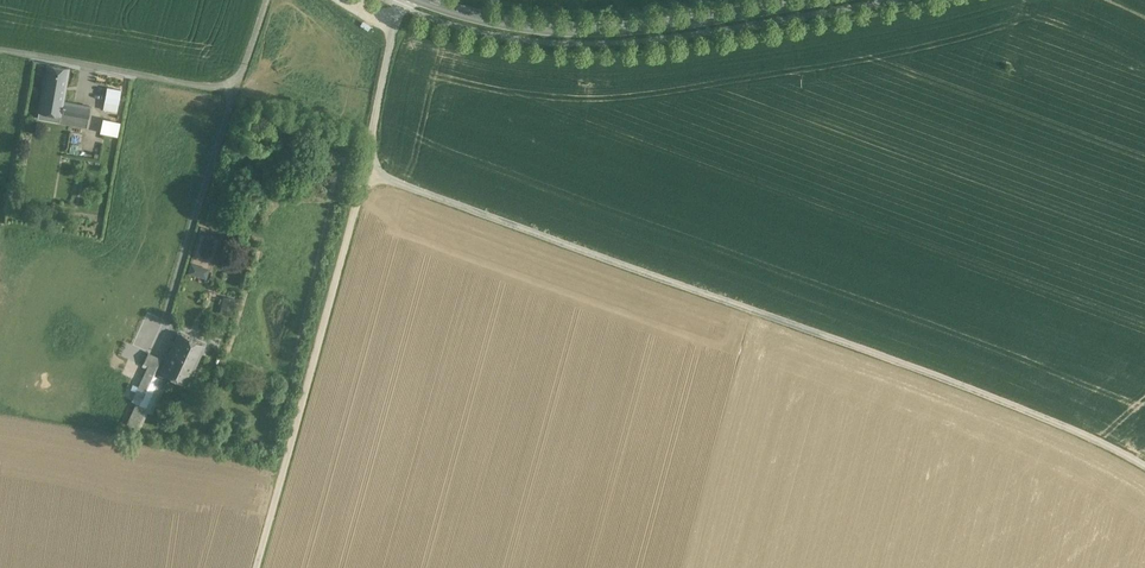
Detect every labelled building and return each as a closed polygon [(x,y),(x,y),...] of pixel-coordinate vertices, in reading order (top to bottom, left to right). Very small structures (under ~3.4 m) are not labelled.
[(68,68),(47,64),(37,118),(59,122),(60,115),(72,117),(74,104),(63,102),(68,68)] [(106,87),(104,100),(118,103),(121,89),(106,87)] [(89,106),(74,104),(72,117),(87,120),(89,106)] [(72,117),(60,115),(59,122),(86,126),(87,120),(72,117)] [(99,131),(117,135),(120,121),(103,117),(99,131)] [(222,240),(224,232),(206,227),(204,235),(222,240)] [(188,275),(205,280),(208,270),(191,265),(188,275)] [(234,300),(225,298),(222,307),(232,309),(234,300)] [(204,345),(179,333),(161,371),(186,383),(204,345)] [(148,353),(144,363),(143,366),(147,368),(140,383),(132,400),(138,403),(146,407),(160,377),(154,375),(161,359),(148,353)] [(160,377),(146,407),(144,410),(152,414),(167,381),(160,377)] [(140,383),(131,379),(123,396),(132,400),(140,383)] [(144,410),(136,406),(129,423),(137,426),(144,410)]
